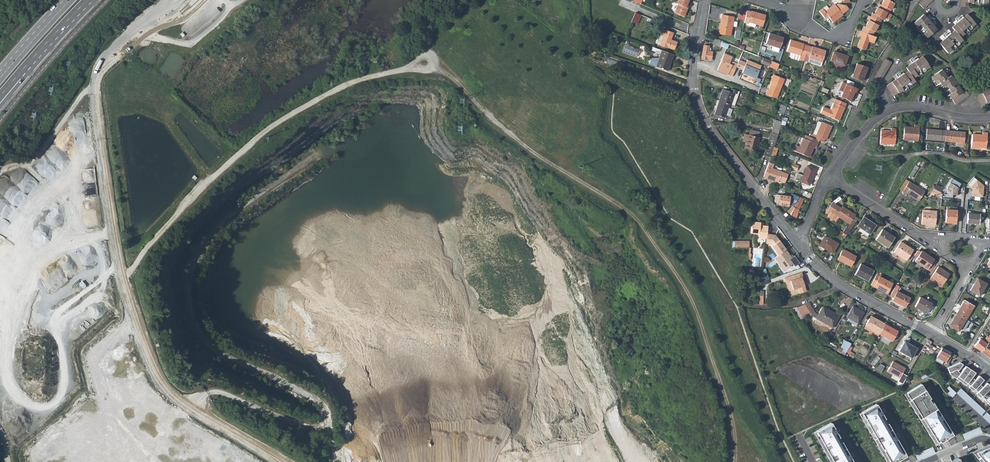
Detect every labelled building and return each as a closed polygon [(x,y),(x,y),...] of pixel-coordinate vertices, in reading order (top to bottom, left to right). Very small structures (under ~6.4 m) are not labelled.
[(690,0),(679,0),(677,4),(679,5),(675,13),(684,17),(688,9),(687,8),(690,0)] [(878,8),(889,13),(890,14),(895,5),(886,0),(882,6),(880,5),(878,8)] [(825,9),(822,12),(828,19),(831,16),(836,22),(846,14),(845,13),(852,8),(849,4),(841,3),(839,5),(838,3),(832,9),(828,12),(825,9)] [(884,20),(889,13),(878,8),(875,15),(872,13),(870,17),(881,22),(883,19),(884,20)] [(749,23),(749,21),(756,23),(763,25),(765,21),(766,15),(752,11),(752,12),(746,10),(745,14),(744,20),(744,21),(749,23)] [(638,24),(643,15),(637,13),(633,22),(638,24)] [(924,13),(915,22),(928,37),(937,29),(924,13)] [(940,43),(948,52),(964,40),(961,36),(976,23),(968,14),(953,27),(955,30),(940,43)] [(723,15),(719,34),(730,36),(734,17),(723,15)] [(875,32),(881,22),(870,17),(868,20),(869,21),(866,27),(865,26),(862,31),(866,33),(869,34),(872,35),(873,32),(875,32)] [(662,43),(661,45),(669,48),(670,47),(676,49),(679,41),(673,39),(675,32),(667,29),(666,32),(663,31),(659,42),(662,43)] [(861,36),(857,47),(865,50),(869,41),(874,43),(876,36),(872,35),(869,34),(866,33),(862,31),(860,30),(858,35),(861,36)] [(769,34),(765,43),(773,46),(772,49),(779,52),(783,37),(774,34),(774,35),(769,34)] [(800,55),(804,56),(808,45),(804,44),(804,43),(791,39),(787,52),(800,56),(800,55)] [(812,46),(808,45),(804,56),(803,61),(807,62),(809,58),(822,63),(826,50),(812,46)] [(703,46),(701,59),(711,61),(712,52),(708,51),(709,47),(703,46)] [(672,63),(675,54),(662,50),(656,66),(667,70),(670,63),(672,63)] [(835,51),(831,61),(837,63),(845,66),(848,56),(835,51)] [(724,54),(717,71),(732,77),(736,67),(743,70),(742,73),(750,76),(748,79),(755,82),(761,65),(747,60),(746,63),(739,60),(738,64),(733,62),(732,65),(729,64),(730,61),(732,57),(724,54)] [(909,70),(887,85),(894,95),(916,81),(914,78),(930,66),(923,56),(906,67),(909,70)] [(761,63),(769,67),(777,70),(779,64),(763,58),(761,63)] [(886,58),(877,74),(876,75),(882,79),(892,61),(886,58)] [(858,63),(853,77),(863,81),(869,67),(858,63)] [(941,82),(957,104),(969,95),(966,90),(962,92),(952,77),(949,79),(942,69),(932,76),(938,84),(941,82)] [(774,75),(771,83),(768,90),(767,89),(765,94),(776,99),(784,79),(774,75)] [(844,92),(842,96),(847,98),(851,100),(855,90),(857,91),(858,87),(842,81),(839,90),(844,92)] [(982,106),(989,101),(989,88),(982,91),(981,88),(974,91),(982,106)] [(724,90),(719,101),(720,102),(730,105),(732,106),(735,95),(737,95),(738,92),(732,90),(731,93),(724,90)] [(841,121),(847,103),(845,102),(841,101),(837,99),(832,110),(825,107),(822,113),(841,121)] [(729,108),(730,105),(720,102),(718,109),(717,108),(716,108),(714,115),(724,119),(726,115),(729,108)] [(778,114),(784,116),(787,107),(781,105),(778,114)] [(812,133),(810,137),(820,141),(823,142),(825,139),(827,140),(832,126),(819,120),(814,134),(812,133)] [(778,135),(782,123),(777,121),(772,134),(778,135)] [(904,125),(903,138),(918,140),(919,124),(915,124),(914,126),(904,125)] [(882,128),(881,141),(896,143),(897,128),(893,127),(892,130),(882,128)] [(942,141),(945,141),(946,130),(927,128),(926,139),(942,141)] [(746,144),(744,149),(755,152),(759,139),(758,138),(760,133),(750,130),(748,136),(746,144)] [(966,132),(946,130),(945,141),(965,143),(966,132)] [(974,134),(972,147),(987,148),(989,133),(984,133),(984,135),(974,134)] [(772,154),(778,135),(772,134),(771,134),(765,155),(771,157),(772,154)] [(816,149),(820,141),(810,137),(807,135),(805,138),(804,138),(800,146),(796,144),(794,150),(810,157),(814,148),(816,149)] [(775,163),(770,161),(764,176),(779,182),(779,181),(785,183),(786,183),(789,174),(773,167),(775,163)] [(798,173),(795,180),(809,185),(816,169),(807,166),(803,175),(798,173)] [(914,167),(909,175),(912,177),(917,169),(914,167)] [(973,198),(984,198),(985,186),(974,177),(967,185),(974,191),(973,198)] [(924,192),(906,179),(899,189),(903,192),(902,193),(905,195),(906,193),(910,196),(911,195),(919,200),(924,192)] [(946,194),(945,197),(953,198),(953,189),(956,186),(959,188),(961,184),(954,180),(948,188),(948,194),(946,194)] [(944,189),(936,184),(933,188),(942,192),(944,189)] [(931,192),(941,197),(942,192),(933,188),(931,192)] [(791,193),(790,197),(789,204),(794,205),(797,202),(798,199),(798,194),(791,193)] [(777,195),(776,201),(779,201),(779,204),(789,206),(789,204),(790,197),(777,195)] [(797,214),(804,199),(799,197),(797,203),(788,211),(792,213),(791,215),(797,218),(798,214),(797,214)] [(832,202),(825,212),(829,214),(827,216),(831,219),(834,213),(849,223),(851,221),(855,215),(842,206),(840,209),(838,207),(838,206),(832,202)] [(946,209),(945,222),(955,223),(956,210),(946,209)] [(922,210),(921,223),(935,225),(936,211),(922,210)] [(967,213),(966,223),(979,224),(980,214),(967,213)] [(864,217),(857,226),(860,228),(869,234),(870,234),(876,225),(864,217)] [(761,222),(752,220),(751,233),(758,233),(757,236),(764,236),(765,224),(761,224),(761,222)] [(846,226),(845,228),(843,231),(842,232),(846,235),(850,229),(846,226)] [(867,236),(869,234),(860,228),(858,230),(867,236)] [(882,229),(875,240),(887,248),(894,237),(882,229)] [(774,233),(766,232),(766,237),(765,241),(769,242),(779,256),(788,250),(774,233)] [(824,235),(819,245),(832,253),(838,243),(824,235)] [(901,241),(894,252),(906,260),(913,250),(901,241)] [(843,249),(838,259),(850,266),(856,256),(843,249)] [(793,259),(788,250),(779,256),(775,258),(784,271),(794,265),(796,267),(801,263),(795,257),(793,259)] [(937,261),(934,259),(921,251),(920,253),(917,251),(915,254),(918,256),(915,261),(930,272),(937,261)] [(860,264),(855,274),(868,281),(873,271),(860,264)] [(938,267),(931,277),(943,284),(949,274),(938,267)] [(879,273),(877,272),(870,285),(887,294),(894,282),(893,279),(889,280),(889,281),(881,277),(882,274),(881,274),(880,272),(879,273)] [(786,283),(790,281),(794,289),(798,288),(800,293),(807,290),(805,285),(803,280),(804,280),(803,276),(795,279),(794,275),(784,278),(786,283)] [(930,280),(926,277),(922,284),(925,287),(930,280)] [(941,287),(943,284),(931,277),(930,280),(941,287)] [(977,278),(970,290),(980,296),(987,283),(977,278)] [(899,287),(896,285),(890,295),(893,297),(892,300),(905,307),(910,298),(897,291),(899,287)] [(920,297),(915,306),(927,312),(932,303),(920,297)] [(964,300),(956,313),(958,314),(966,319),(974,306),(964,300)] [(814,313),(807,303),(798,306),(792,307),(802,320),(809,317),(831,329),(839,316),(822,307),(817,315),(814,313)] [(864,313),(854,307),(848,317),(858,323),(864,313)] [(959,331),(966,319),(958,314),(950,326),(959,331)] [(865,327),(878,334),(883,324),(871,318),(865,327)] [(897,332),(883,324),(878,334),(892,341),(897,332)] [(863,331),(876,337),(878,334),(865,327),(863,331)] [(981,351),(988,342),(989,340),(989,334),(988,337),(986,336),(984,338),(981,336),(975,344),(974,346),(977,348),(979,348),(981,351)] [(922,350),(937,358),(941,350),(943,348),(936,345),(935,348),(930,345),(932,343),(928,340),(922,350)] [(847,342),(843,350),(846,353),(849,347),(851,345),(847,342)] [(916,350),(904,342),(898,351),(910,359),(916,350)] [(988,342),(981,351),(989,358),(989,344),(988,342)] [(955,358),(957,355),(943,348),(941,350),(937,358),(943,361),(948,363),(953,357),(955,358)] [(906,369),(894,362),(888,371),(901,378),(903,374),(906,369)] [(960,362),(946,368),(947,370),(948,374),(955,378),(959,373),(957,371),(962,364),(960,362)] [(965,365),(959,373),(955,378),(965,385),(966,382),(967,383),(971,377),(975,372),(965,365)] [(901,378),(899,382),(904,384),(908,376),(903,374),(901,378)] [(974,380),(971,377),(967,383),(969,385),(968,387),(973,391),(974,389),(979,384),(983,379),(978,375),(974,380)] [(922,383),(906,394),(936,444),(953,435),(922,383)] [(979,384),(974,389),(976,391),(975,393),(980,398),(982,396),(985,393),(989,389),(989,386),(987,383),(982,387),(979,384)] [(961,387),(957,392),(982,415),(986,411),(961,387)] [(985,393),(982,396),(989,406),(989,395),(988,396),(985,393)] [(861,414),(888,461),(896,461),(907,456),(877,404),(861,414)] [(814,432),(831,461),(854,461),(832,422),(814,432)] [(980,426),(962,433),(965,439),(983,432),(980,426)] [(933,446),(915,454),(918,459),(936,452),(933,446)] [(975,454),(982,461),(989,461),(989,447),(975,454)]
